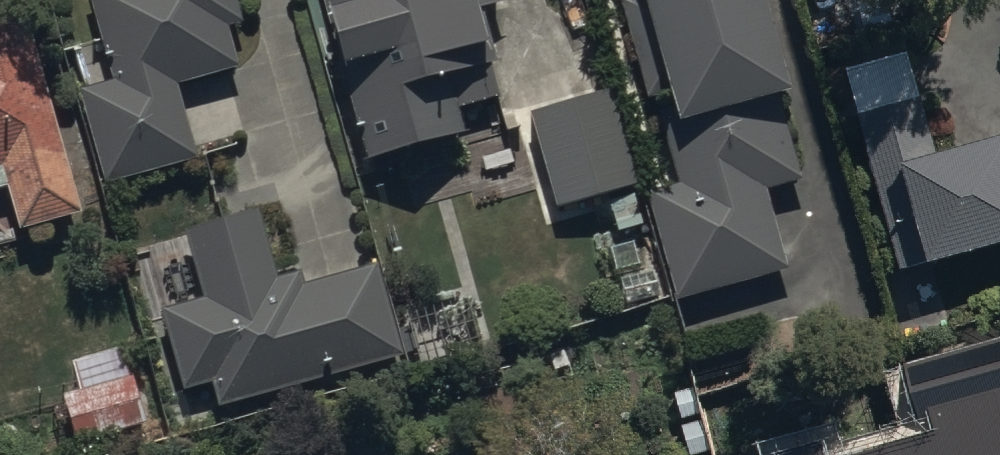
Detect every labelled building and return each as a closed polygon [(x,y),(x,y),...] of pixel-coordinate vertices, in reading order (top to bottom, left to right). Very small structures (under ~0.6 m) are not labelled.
[(10,180),(21,221),(78,206),(22,0),(0,0),(0,182),(10,180)] [(111,74),(78,82),(103,178),(196,154),(175,77),(235,61),(224,18),(238,14),(234,0),(92,0),(111,74)] [(358,152),(460,125),(454,101),(499,89),(475,0),(318,0),(358,152)] [(764,0),(618,0),(644,92),(649,91),(673,177),(643,185),(673,292),(785,260),(762,178),(802,167),(776,75),(784,73),(764,0)] [(608,82),(526,104),(553,199),(634,177),(608,82)] [(999,235),(999,118),(934,137),(919,82),(854,101),(900,263),(999,235)] [(632,187),(607,195),(616,225),(641,218),(632,187)] [(219,400),(401,349),(375,257),(301,278),(297,266),(274,272),(254,199),(184,219),(205,292),(163,303),(185,382),(212,375),(219,400)] [(904,368),(922,432),(842,454),(999,454),(999,341),(904,368)] [(145,418),(132,371),(104,378),(96,349),(71,355),(79,385),(63,389),(76,436),(145,418)] [(822,440),(776,453),(776,454),(826,454),(822,440)]
